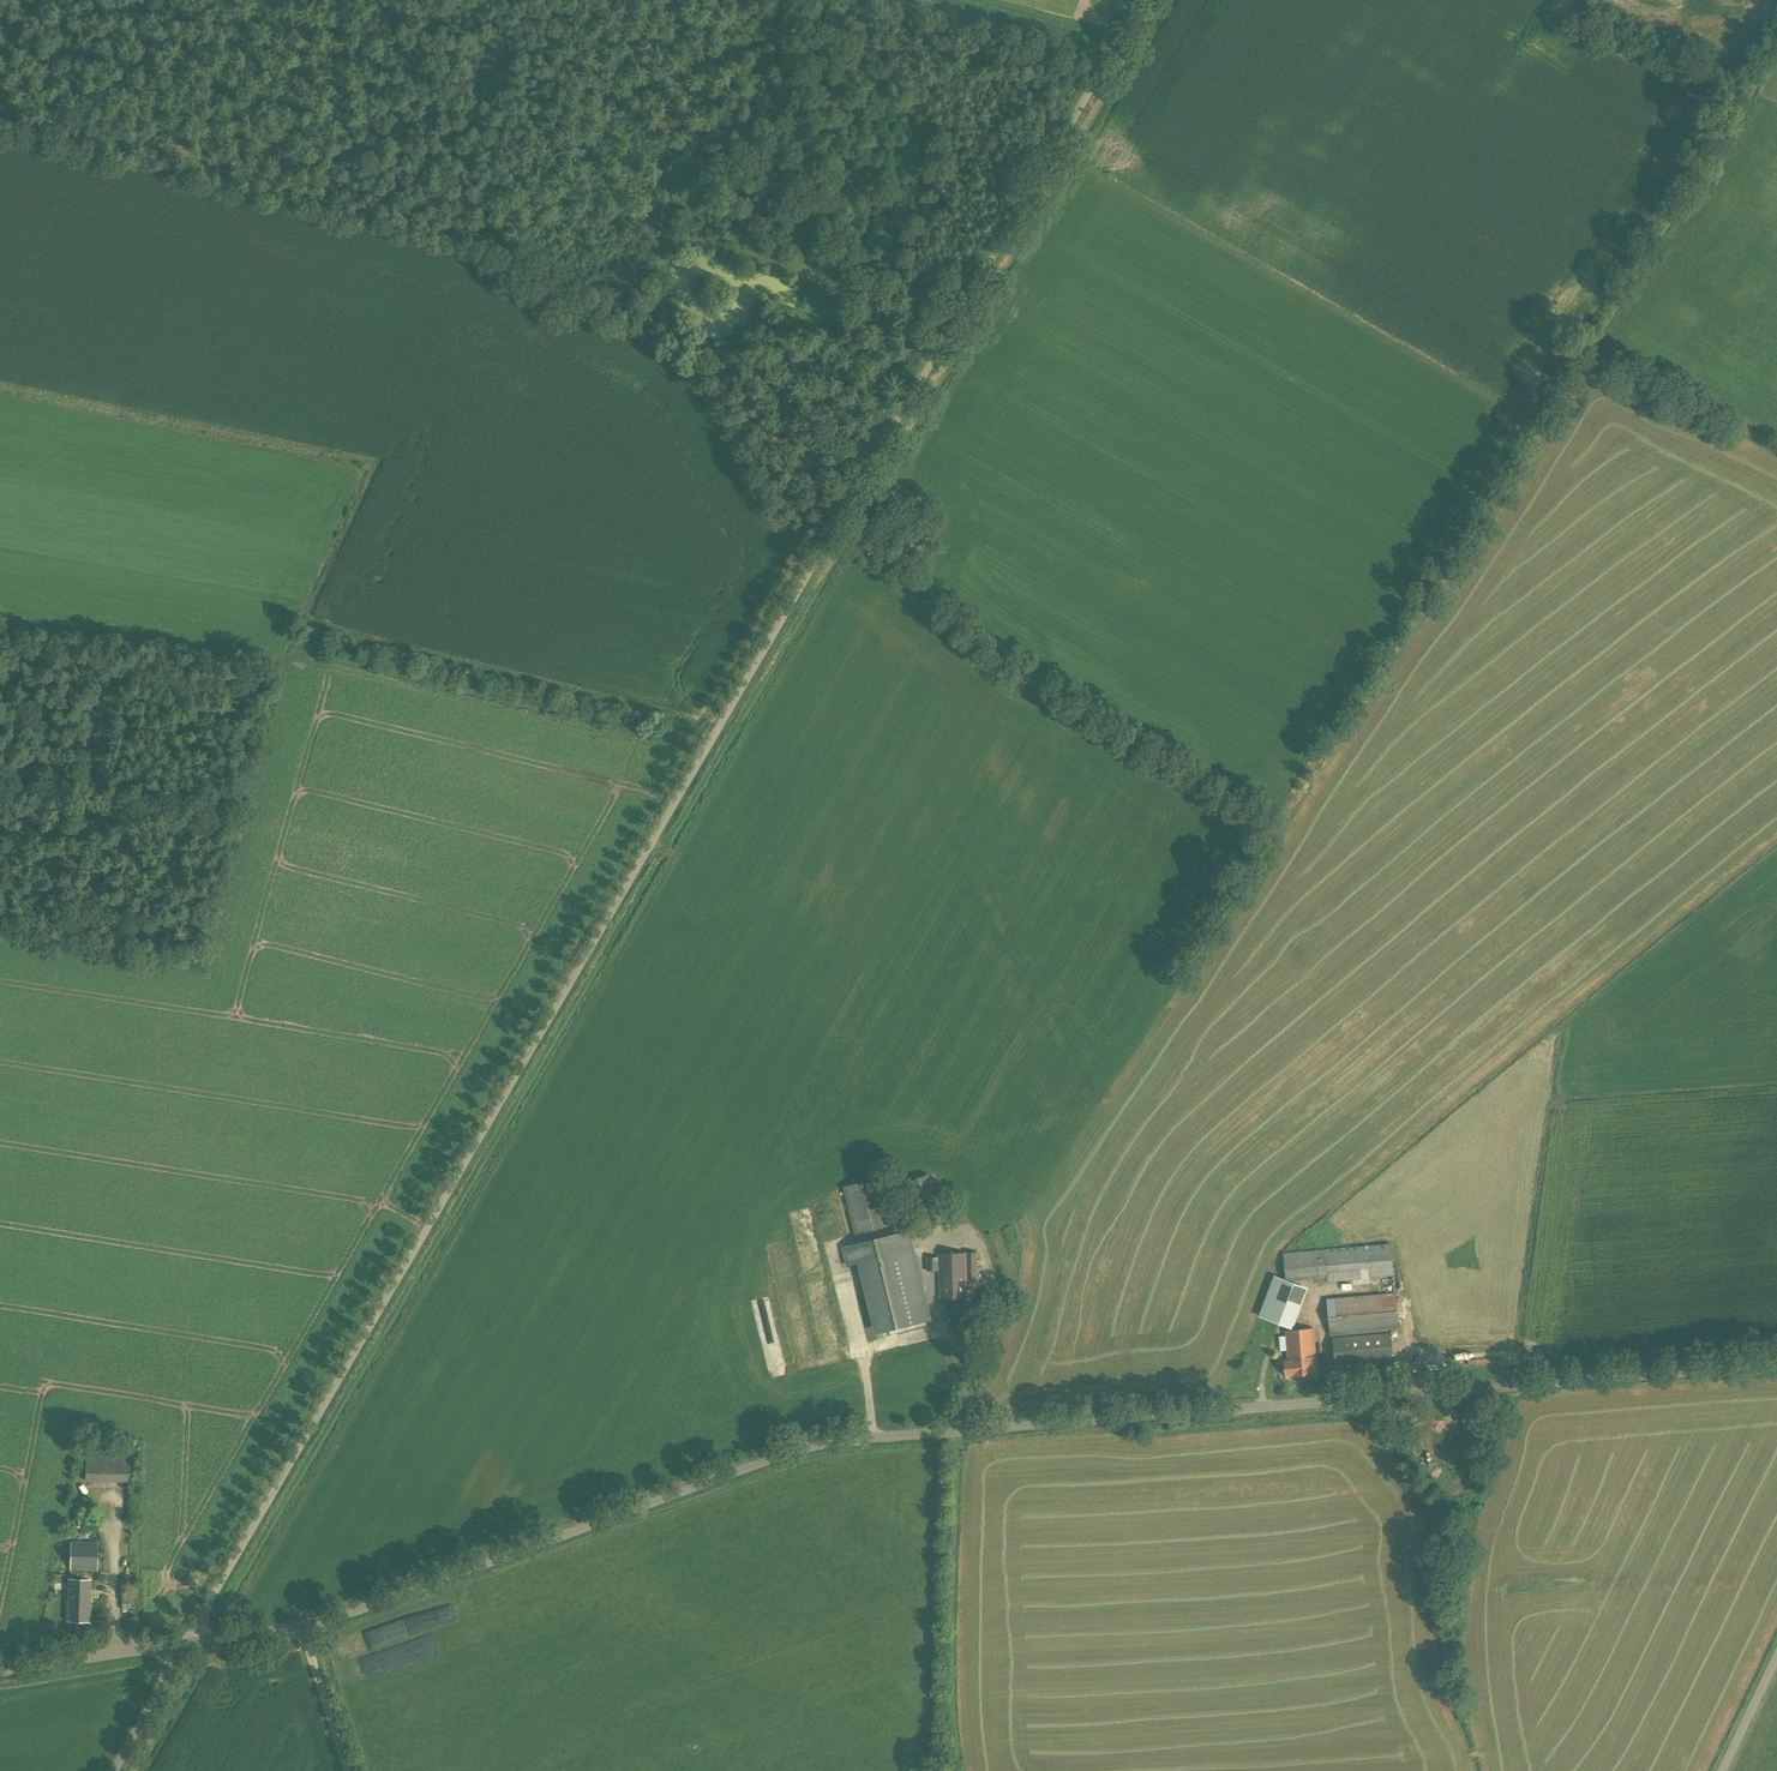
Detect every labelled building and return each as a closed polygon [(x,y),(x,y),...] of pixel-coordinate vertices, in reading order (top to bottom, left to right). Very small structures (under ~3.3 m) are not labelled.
[(860,315),(875,323),(881,312),(866,304),(860,315)] [(897,1200),(906,1222),(942,1209),(929,1174),(905,1183),(910,1195),(897,1200)] [(872,1179),(843,1186),(855,1234),(884,1227),(872,1179)] [(932,1320),(913,1238),(902,1232),(843,1247),(847,1264),(857,1261),(875,1334),(932,1320)] [(1394,1275),(1391,1243),(1284,1253),(1286,1282),(1317,1278),(1318,1282),(1394,1275)] [(939,1253),(939,1257),(927,1257),(928,1270),(939,1270),(940,1298),(968,1298),(967,1283),(978,1283),(977,1253),(939,1253)] [(1400,1330),(1396,1293),(1327,1299),(1330,1336),(1400,1330)] [(1314,1328),(1286,1331),(1288,1360),(1285,1360),(1286,1376),(1293,1376),(1317,1374),(1314,1328)] [(1392,1332),(1333,1337),(1335,1367),(1394,1362),(1392,1332)] [(1491,1368),(1491,1357),(1462,1357),(1463,1369),(1491,1368)] [(86,1481),(131,1481),(131,1455),(86,1455),(86,1481)] [(70,1525),(80,1527),(84,1508),(74,1506),(70,1525)] [(70,1570),(70,1574),(77,1574),(77,1570),(97,1570),(97,1542),(71,1541),(70,1570)] [(77,1574),(70,1574),(70,1579),(69,1579),(68,1621),(89,1622),(90,1580),(77,1579),(77,1574)]
